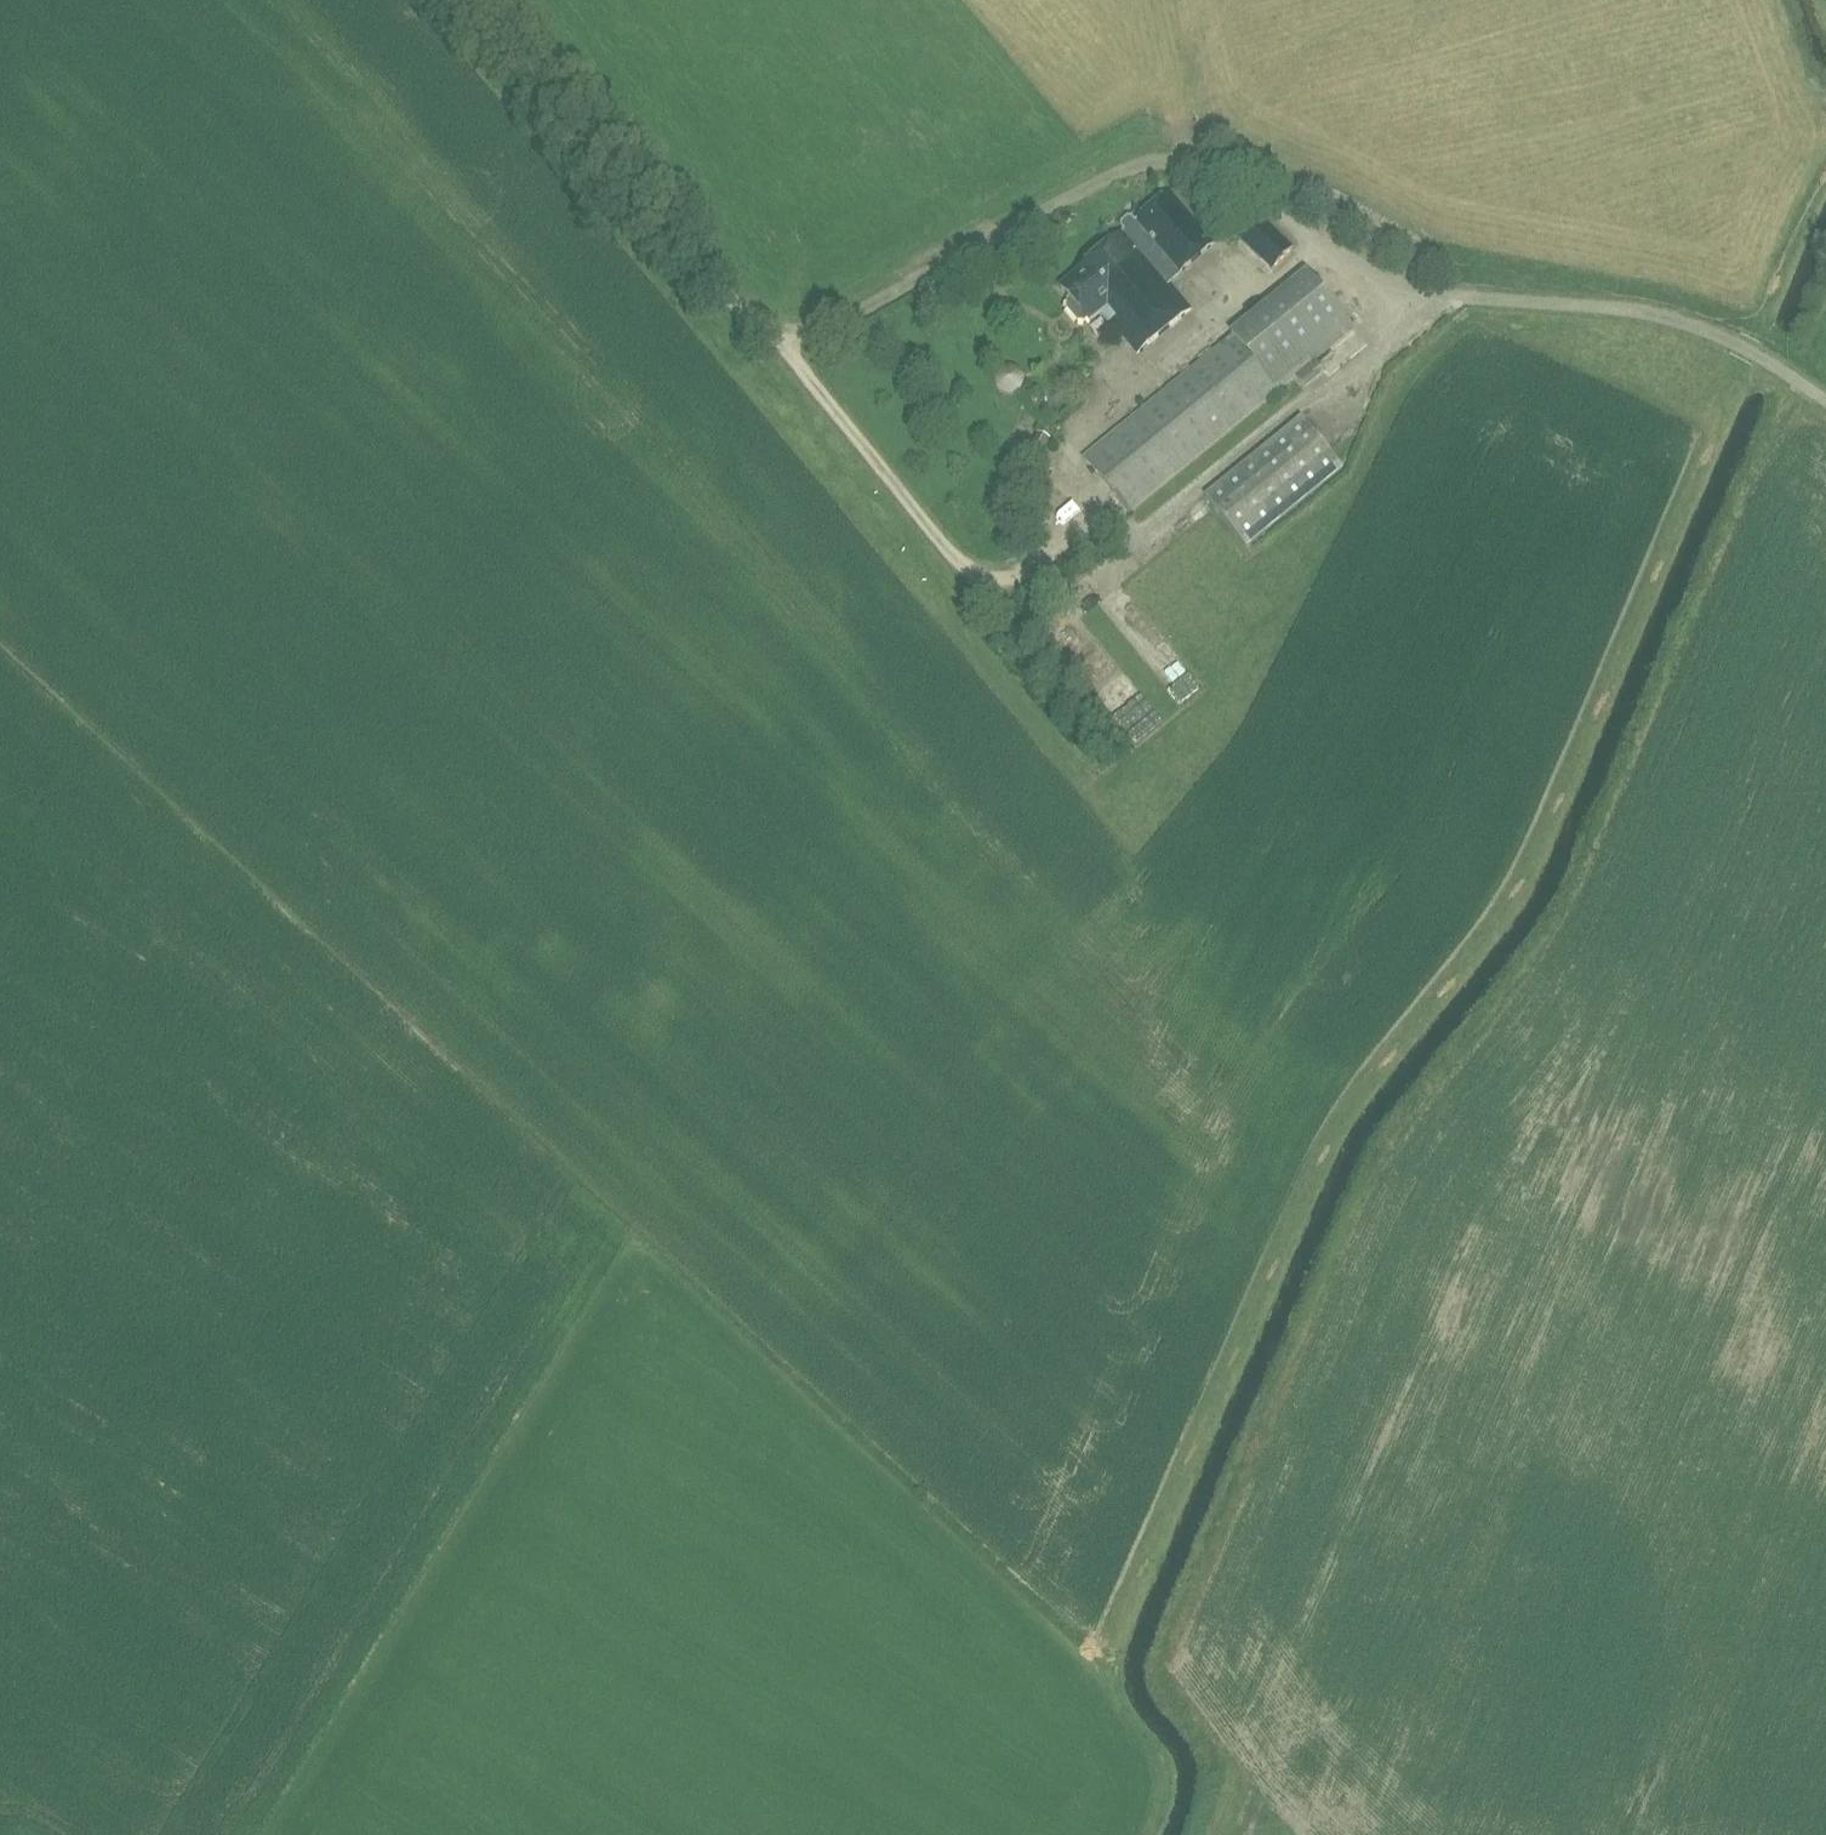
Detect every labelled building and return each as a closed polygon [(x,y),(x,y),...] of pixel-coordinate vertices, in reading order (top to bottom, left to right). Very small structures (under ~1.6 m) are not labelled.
[(1119,225),(1124,231),(1168,281),(1213,243),(1170,193),(1135,222),(1130,216),(1119,225)] [(1229,228),(1271,269),(1291,248),(1249,208),(1229,228)] [(1190,309),(1168,281),(1124,231),(1059,286),(1069,298),(1065,302),(1065,310),(1075,322),(1084,322),(1087,319),(1089,321),(1102,311),(1137,353),(1190,309)] [(1275,390),(1350,328),(1304,272),(1229,333),(1231,336),(1275,390)] [(1126,512),(1275,390),(1231,336),(1082,458),(1126,512)] [(1203,496),(1244,546),(1340,468),(1299,418),(1203,496)] [(1188,675),(1150,628),(1137,638),(1176,685),(1188,675)] [(1148,735),(1163,720),(1148,703),(1132,718),(1148,735)]
